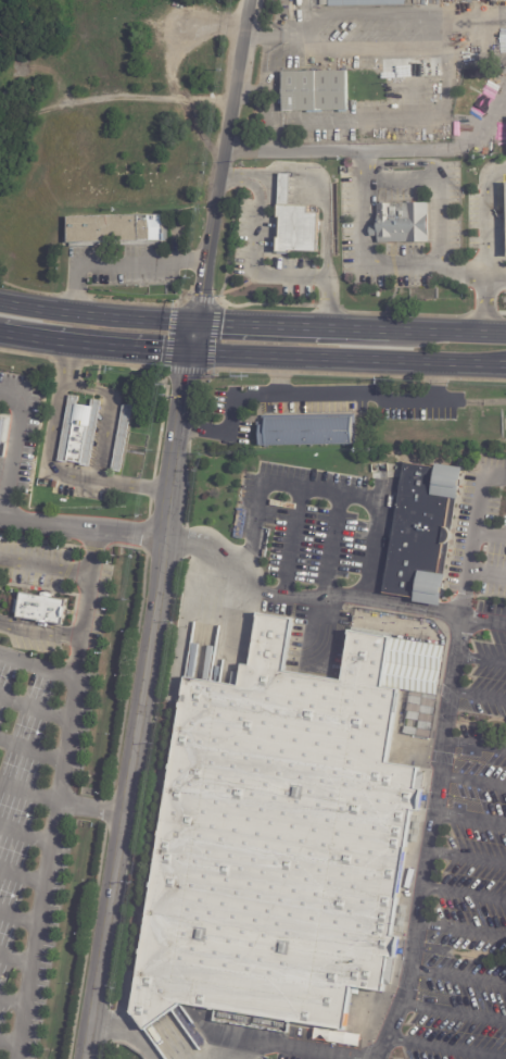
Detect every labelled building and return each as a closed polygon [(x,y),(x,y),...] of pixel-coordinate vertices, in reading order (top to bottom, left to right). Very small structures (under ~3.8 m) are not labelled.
[(350,73),(351,112),(291,114),(284,114),(283,74),(350,73)] [(311,208),(311,213),(319,214),(318,252),(291,251),(291,253),(277,252),(277,239),(280,239),(281,219),(278,219),(279,205),(280,205),(281,175),(292,175),(291,207),(311,207),(311,208)] [(379,244),(378,237),(370,237),(370,227),(375,226),(374,204),(390,204),(390,208),(396,208),(395,204),(428,203),(429,242),(379,244)] [(63,244),(63,219),(159,215),(159,241),(63,244)] [(68,397),(76,398),(75,406),(88,408),(89,400),(99,402),(87,469),(78,466),(78,464),(64,462),(64,464),(55,462),(67,397),(68,397)] [(122,406),(129,408),(118,473),(110,471),(121,406),(122,406)] [(266,450),(358,448),(356,416),(266,416),(266,450)] [(404,464),(468,474),(447,606),(382,594),(404,464)] [(295,479),(320,482),(321,472),(296,469),(295,479)] [(233,537),(244,539),(247,514),(236,512),(233,537)] [(56,595),(55,598),(72,600),(68,625),(20,618),(24,594),(46,597),(46,594),(56,595)] [(185,678),(129,1004),(147,1026),(182,1006),(350,1034),(356,986),(396,994),(426,769),(446,649),(353,632),(346,677),(290,669),(299,623),(263,616),(254,661),(245,661),(243,684),(185,678)]
